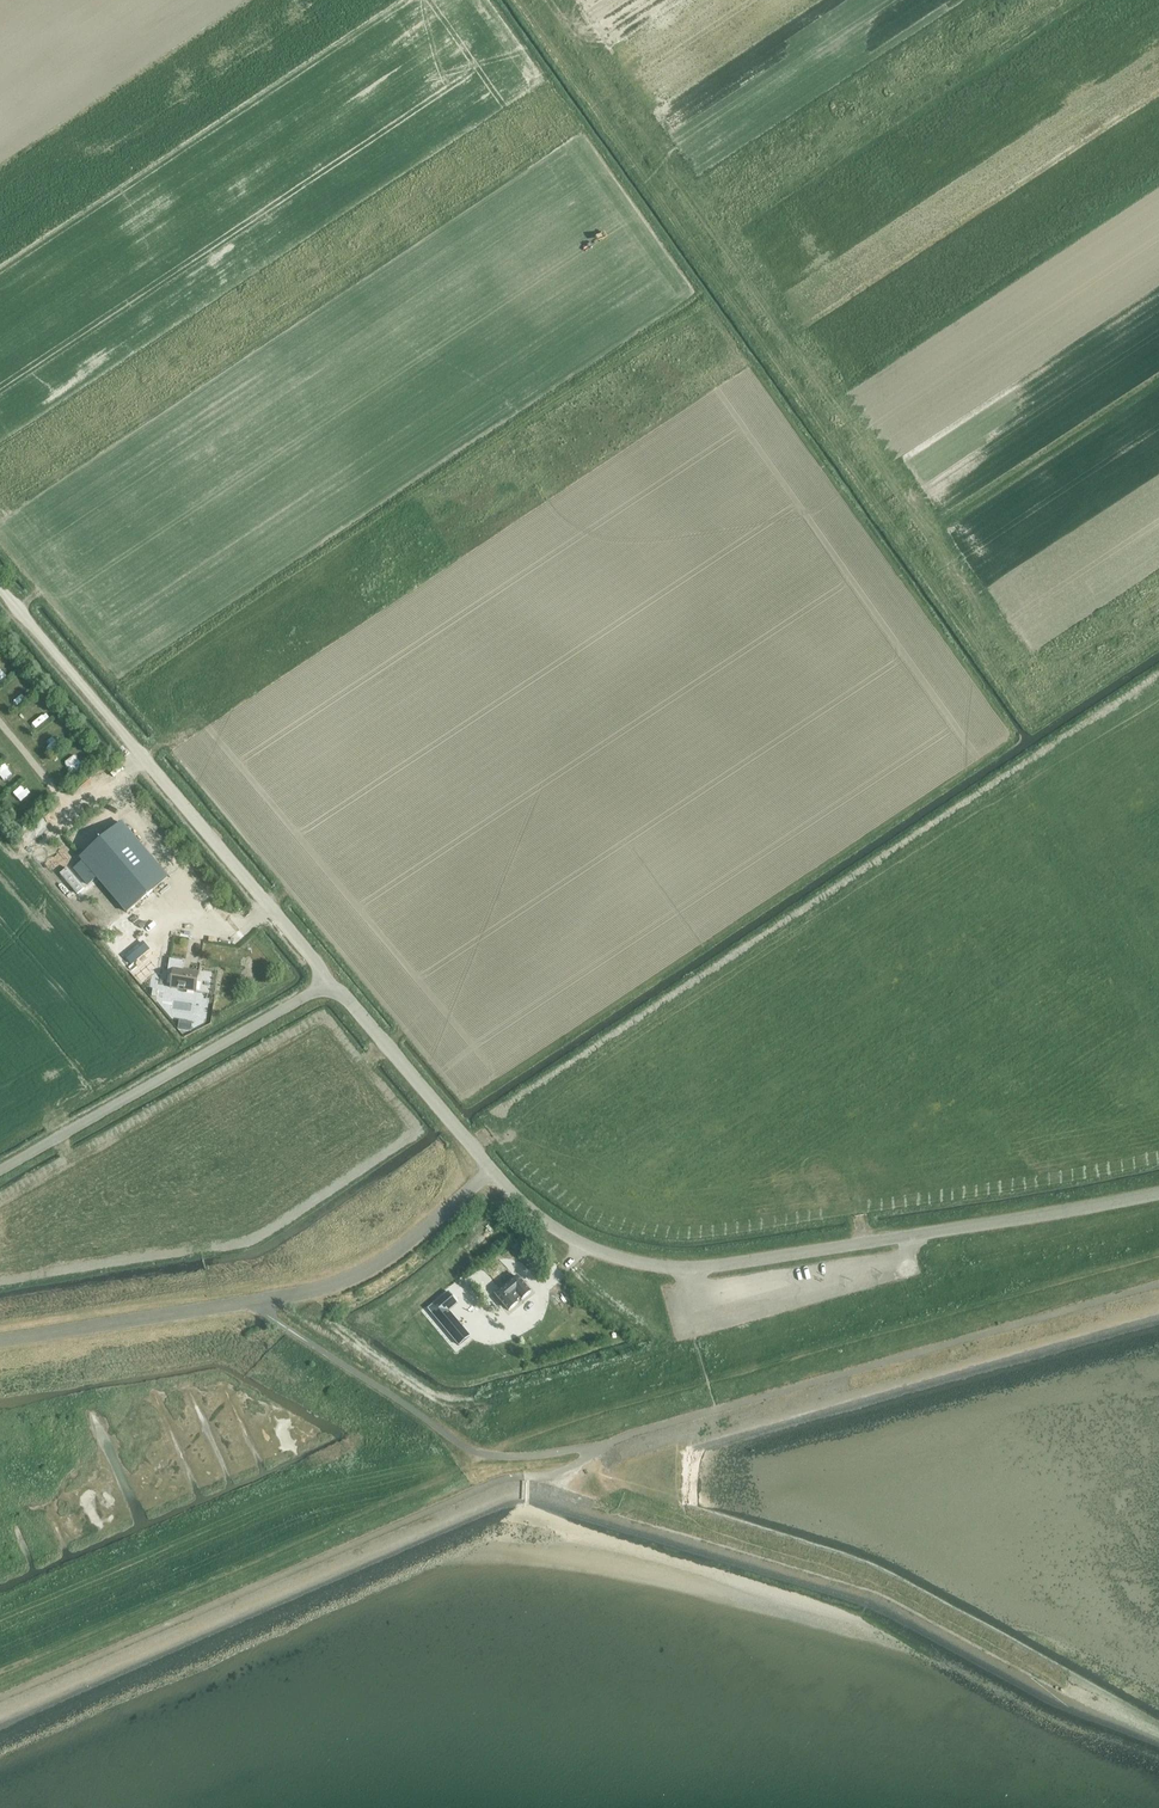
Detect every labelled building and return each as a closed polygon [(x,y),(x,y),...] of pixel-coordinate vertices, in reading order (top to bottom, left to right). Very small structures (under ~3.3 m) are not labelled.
[(127,913),(168,878),(122,823),(81,858),(85,863),(76,870),(88,884),(97,877),(127,913)] [(171,988),(196,992),(199,973),(184,970),(185,962),(170,959),(168,969),(174,969),(171,988)] [(504,1252),(508,1256),(512,1252),(509,1248),(504,1252)] [(479,1269),(484,1275),(501,1261),(495,1255),(479,1269)] [(534,1275),(523,1262),(516,1267),(527,1281),(534,1275)] [(478,1281),(490,1295),(498,1289),(486,1274),(478,1281)] [(497,1294),(510,1311),(532,1292),(519,1276),(497,1294)]
